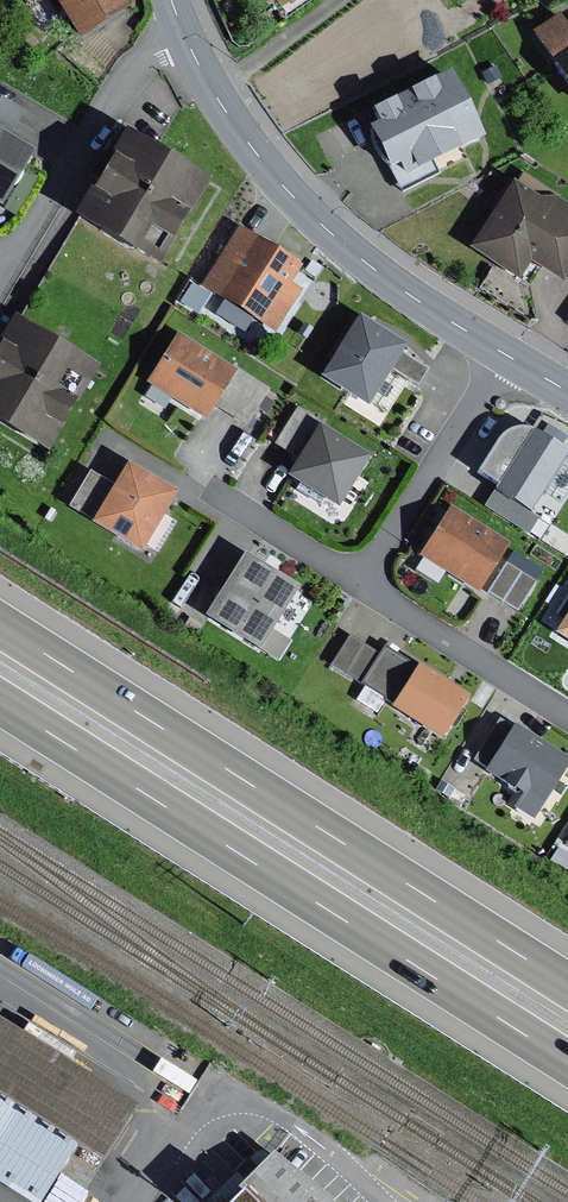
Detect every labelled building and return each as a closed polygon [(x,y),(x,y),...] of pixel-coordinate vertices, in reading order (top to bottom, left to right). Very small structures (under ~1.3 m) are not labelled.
[(77,42),(131,9),(125,0),(51,0),(77,42)] [(277,12),(294,0),(269,0),(277,12)] [(530,33),(567,90),(567,27),(559,14),(530,33)] [(495,67),(482,73),(488,86),(501,79),(495,67)] [(448,72),(368,111),(375,123),(366,128),(388,172),(397,167),(403,178),(481,139),(448,72)] [(0,98),(0,206),(32,151),(8,137),(23,111),(0,98)] [(208,182),(122,131),(70,218),(157,269),(208,182)] [(512,181),(468,249),(518,281),(529,264),(561,284),(567,273),(567,205),(555,197),(539,199),(512,181)] [(218,298),(256,238),(238,227),(200,287),(218,298)] [(300,266),(256,238),(218,298),(273,333),(301,289),(290,282),(300,266)] [(406,346),(357,315),(319,377),(366,407),(391,368),(417,385),(422,377),(428,368),(402,352),(406,346)] [(12,317),(0,337),(0,428),(45,455),(98,368),(12,317)] [(231,368),(176,333),(144,384),(204,422),(214,406),(228,416),(246,427),(269,390),(232,366),(231,368)] [(319,421),(297,407),(274,444),(296,458),(284,477),(337,510),(370,458),(317,425),(319,421)] [(567,453),(531,431),(521,428),(511,429),(503,434),(496,441),(476,474),(497,486),(485,507),(529,534),(539,517),(531,513),(567,453)] [(176,493),(125,463),(113,484),(102,478),(89,470),(67,507),(91,521),(90,524),(141,554),(176,493)] [(510,544),(449,506),(418,556),(478,594),(510,544)] [(543,570),(513,551),(487,593),(501,602),(517,612),(543,570)] [(298,589),(243,554),(202,617),(257,652),(259,650),(272,629),(298,589)] [(553,634),(567,644),(567,610),(553,634)] [(292,641),(272,629),(259,650),(279,662),(292,641)] [(365,644),(349,634),(329,665),(393,705),(391,708),(441,740),(469,696),(418,664),(417,666),(383,645),(379,653),(365,644)] [(514,725),(512,727),(499,719),(473,760),(486,768),(484,771),(522,795),(514,808),(533,820),(567,765),(567,759),(514,725)] [(0,1023),(0,1178),(41,1201),(52,1201),(89,1140),(113,1155),(141,1107),(0,1023)] [(268,1156),(243,1183),(226,1201),(328,1201),(312,1186),(268,1156)] [(243,1183),(231,1173),(205,1201),(226,1201),(243,1183)]
